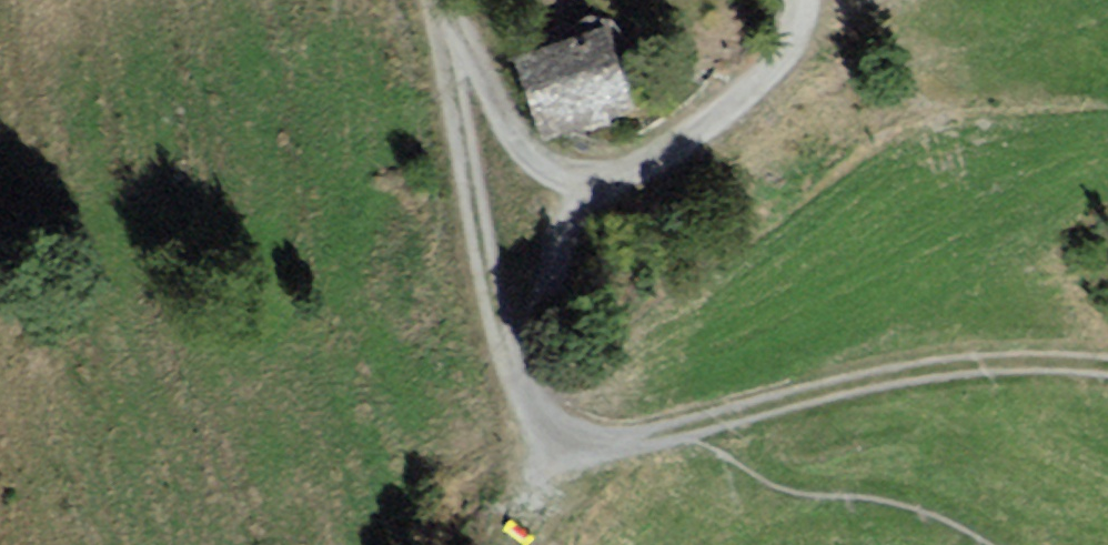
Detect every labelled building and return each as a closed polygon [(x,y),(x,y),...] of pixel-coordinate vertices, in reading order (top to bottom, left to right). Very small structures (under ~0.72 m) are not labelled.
[(530,63),(550,127),(622,104),(602,40),(530,63)]
